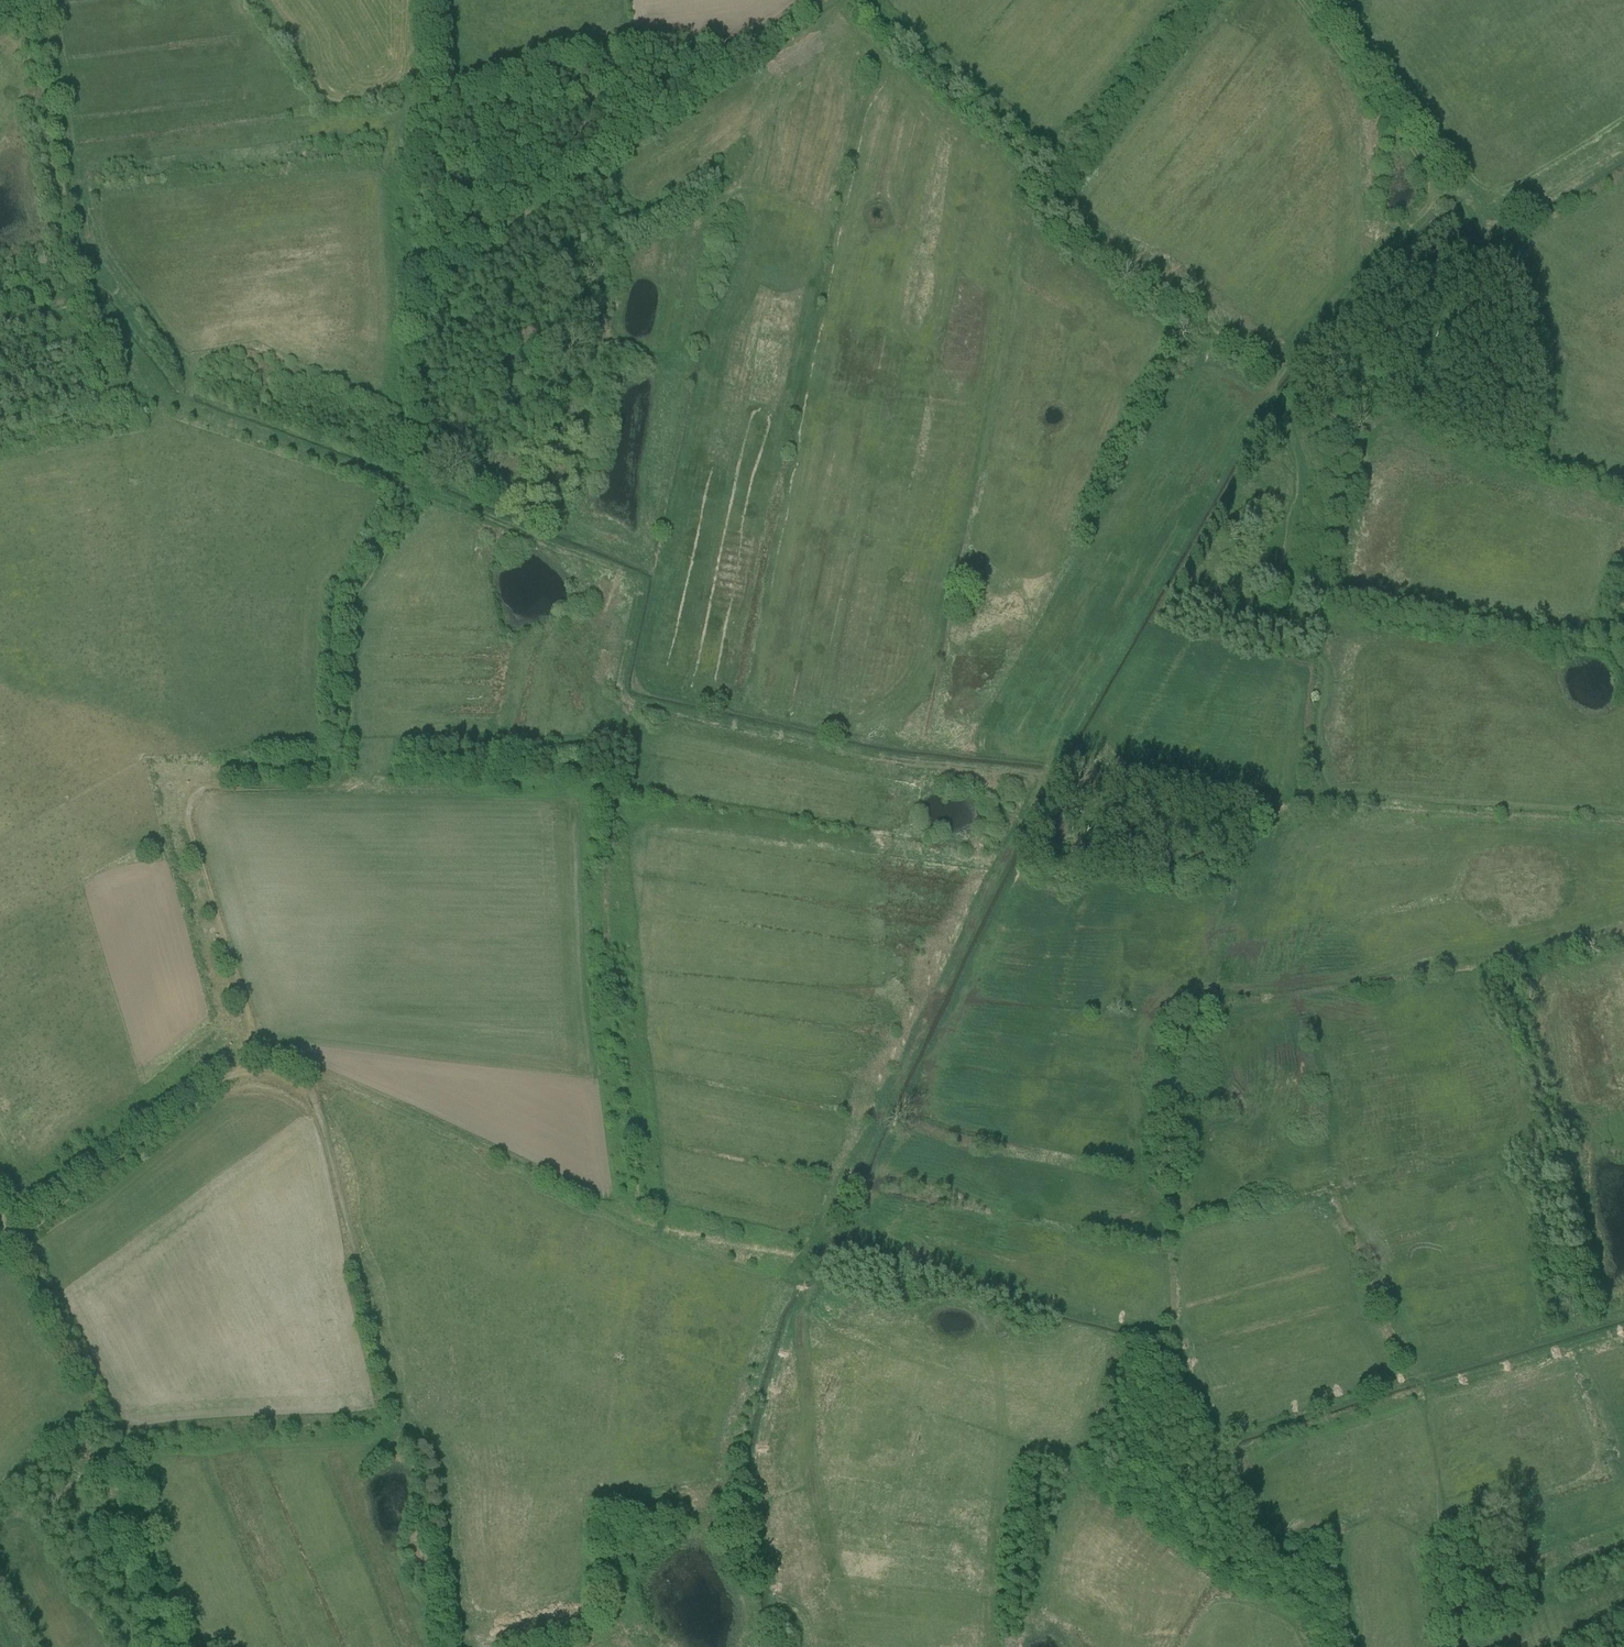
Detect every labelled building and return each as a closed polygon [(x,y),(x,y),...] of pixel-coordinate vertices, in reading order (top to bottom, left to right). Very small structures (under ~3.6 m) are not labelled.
[(1614,957),(1621,954),(1618,947),(1611,950),(1614,957)]
